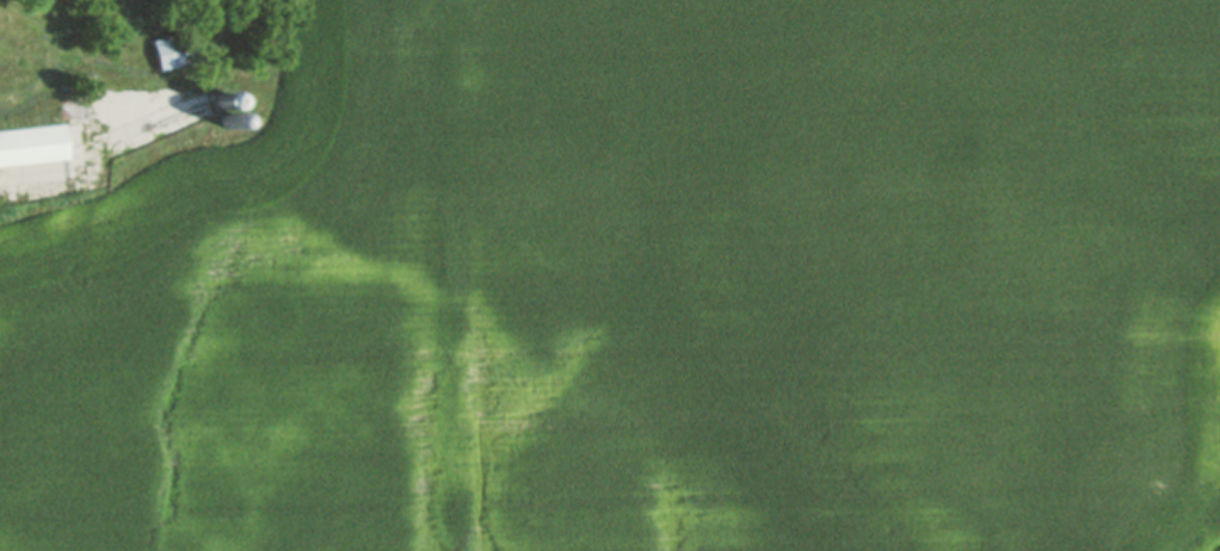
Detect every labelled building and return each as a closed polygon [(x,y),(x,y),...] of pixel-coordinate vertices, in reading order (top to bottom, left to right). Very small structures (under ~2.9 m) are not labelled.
[(186,32),(192,62),(155,70),(148,41),(186,32)] [(67,159),(0,166),(0,131),(62,124),(67,159)]
